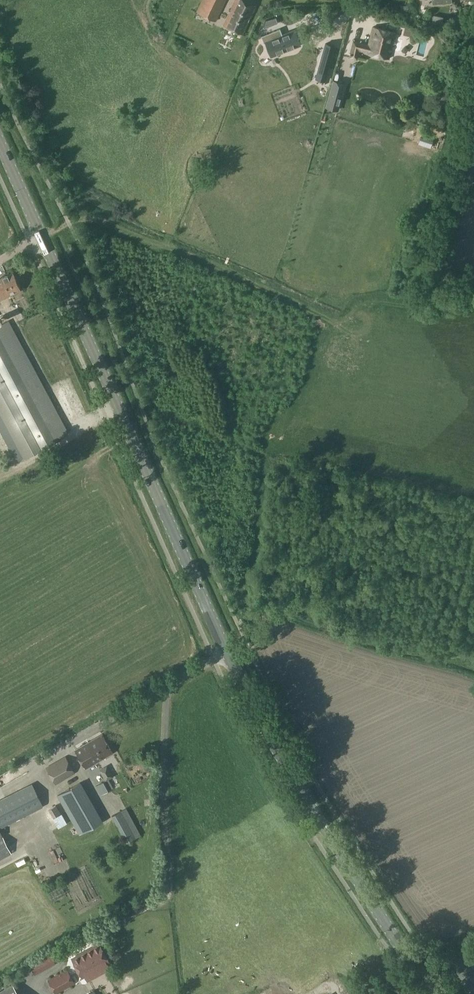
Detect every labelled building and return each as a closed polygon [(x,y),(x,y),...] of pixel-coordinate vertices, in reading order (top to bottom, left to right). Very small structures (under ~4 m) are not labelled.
[(225,0),(203,0),(198,11),(216,20),(225,0)] [(238,33),(239,33),(240,32),(243,34),(257,6),(244,0),(235,0),(223,25),(226,26),(226,27),(238,33)] [(265,20),(263,26),(264,28),(278,23),(276,17),(265,20)] [(396,32),(373,26),(366,53),(389,59),(396,32)] [(280,28),(261,36),(264,43),(266,42),(271,56),(300,45),(294,30),(282,34),(280,28)] [(353,41),(349,57),(357,59),(361,43),(353,41)] [(325,43),(317,72),(326,74),(327,74),(335,46),(325,43)] [(333,85),(326,108),(334,110),(340,87),(333,85)] [(0,278),(0,299),(20,290),(13,273),(0,278)] [(9,321),(0,325),(0,413),(24,458),(59,440),(58,438),(68,432),(9,321)] [(113,752),(103,734),(75,749),(85,768),(113,752)] [(135,753),(118,760),(123,769),(140,761),(135,753)] [(46,767),(53,780),(56,784),(75,773),(66,756),(46,767)] [(98,761),(101,776),(109,775),(106,760),(98,761)] [(2,779),(15,772),(12,767),(0,773),(0,775),(2,779)] [(100,795),(111,789),(107,780),(95,786),(100,795)] [(81,781),(57,795),(79,834),(103,820),(81,781)] [(43,806),(32,783),(0,799),(0,828),(43,806)] [(48,809),(53,817),(55,816),(58,822),(64,819),(61,812),(56,805),(48,809)] [(126,842),(141,835),(127,808),(112,816),(126,842)] [(11,853),(2,834),(0,835),(0,859),(11,853)] [(94,943),(67,957),(77,975),(103,959),(94,943)] [(55,963),(49,954),(30,965),(35,974),(55,963)] [(49,980),(56,993),(57,993),(75,984),(67,970),(49,980)] [(102,973),(96,976),(100,985),(106,983),(102,973)] [(12,983),(0,991),(0,993),(18,993),(12,983)]
